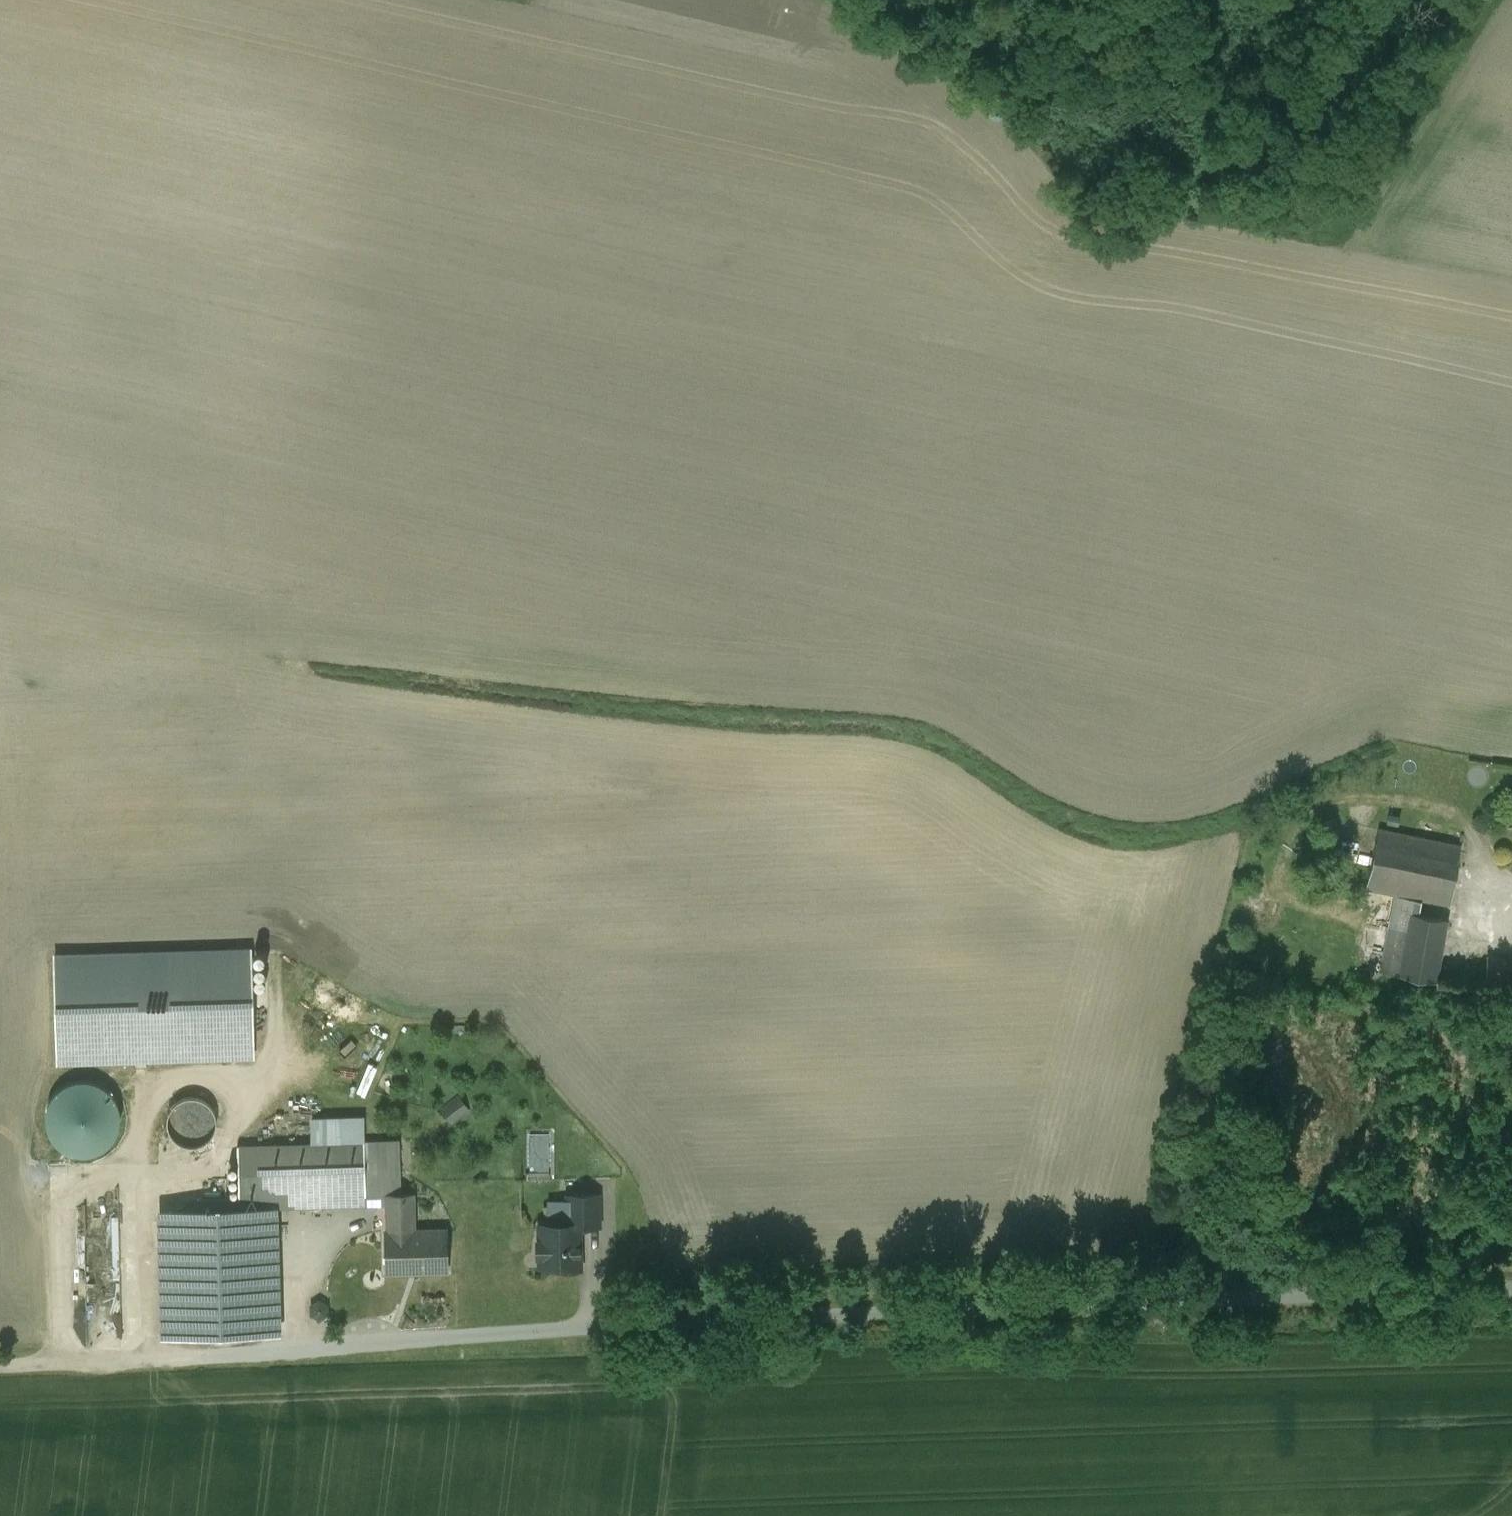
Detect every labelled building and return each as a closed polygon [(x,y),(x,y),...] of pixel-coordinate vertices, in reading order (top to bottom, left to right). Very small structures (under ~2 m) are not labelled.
[(1460,846),(1378,828),(1365,887),(1395,893),(1422,898),(1450,903),(1460,846)] [(1447,919),(1419,914),(1422,898),(1395,893),(1380,971),(1399,975),(1399,974),(1434,981),(1447,919)] [(58,960),(60,1060),(255,1055),(253,955),(58,960)] [(1487,958),(1486,984),(1511,986),(1511,960),(1487,958)] [(118,1106),(115,1099),(111,1093),(105,1088),(98,1085),(91,1082),(84,1081),(76,1082),(69,1084),(63,1088),(57,1092),(52,1098),(49,1105),(47,1112),(46,1120),(47,1127),(50,1134),(53,1140),(58,1146),(65,1150),(71,1153),(79,1155),(86,1155),(94,1154),(101,1151),(107,1147),(112,1142),(116,1135),(119,1128),(120,1121),(120,1113),(118,1106)] [(215,1131),(216,1121),(214,1112),(209,1104),(201,1099),(191,1097),(182,1099),(174,1105),(168,1113),(167,1122),(169,1132),(174,1140),(182,1145),(192,1147),(201,1144),(209,1139),(215,1131)] [(454,1122),(472,1110),(468,1103),(449,1114),(454,1122)] [(363,1121),(316,1123),(316,1144),(364,1143),(365,1143),(363,1121)] [(551,1164),(551,1134),(533,1133),(532,1163),(551,1164)] [(365,1143),(364,1143),(366,1203),(387,1203),(387,1194),(401,1193),(400,1142),(365,1143)] [(316,1144),(237,1146),(238,1198),(238,1207),(254,1206),(366,1203),(364,1143),(316,1144)] [(446,1229),(413,1230),(412,1193),(401,1193),(387,1194),(387,1203),(388,1231),(385,1231),(386,1272),(409,1272),(409,1270),(446,1269),(446,1271),(447,1271),(446,1229)] [(599,1225),(598,1195),(568,1196),(568,1225),(579,1225),(579,1226),(599,1225)] [(238,1198),(195,1199),(196,1220),(254,1219),(255,1218),(254,1206),(238,1207),(238,1198)] [(254,1219),(196,1220),(199,1331),(258,1330),(254,1219)] [(568,1225),(540,1225),(540,1241),(537,1241),(538,1256),(540,1256),(540,1266),(558,1265),(558,1268),(580,1268),(579,1226),(579,1225),(568,1225)]
